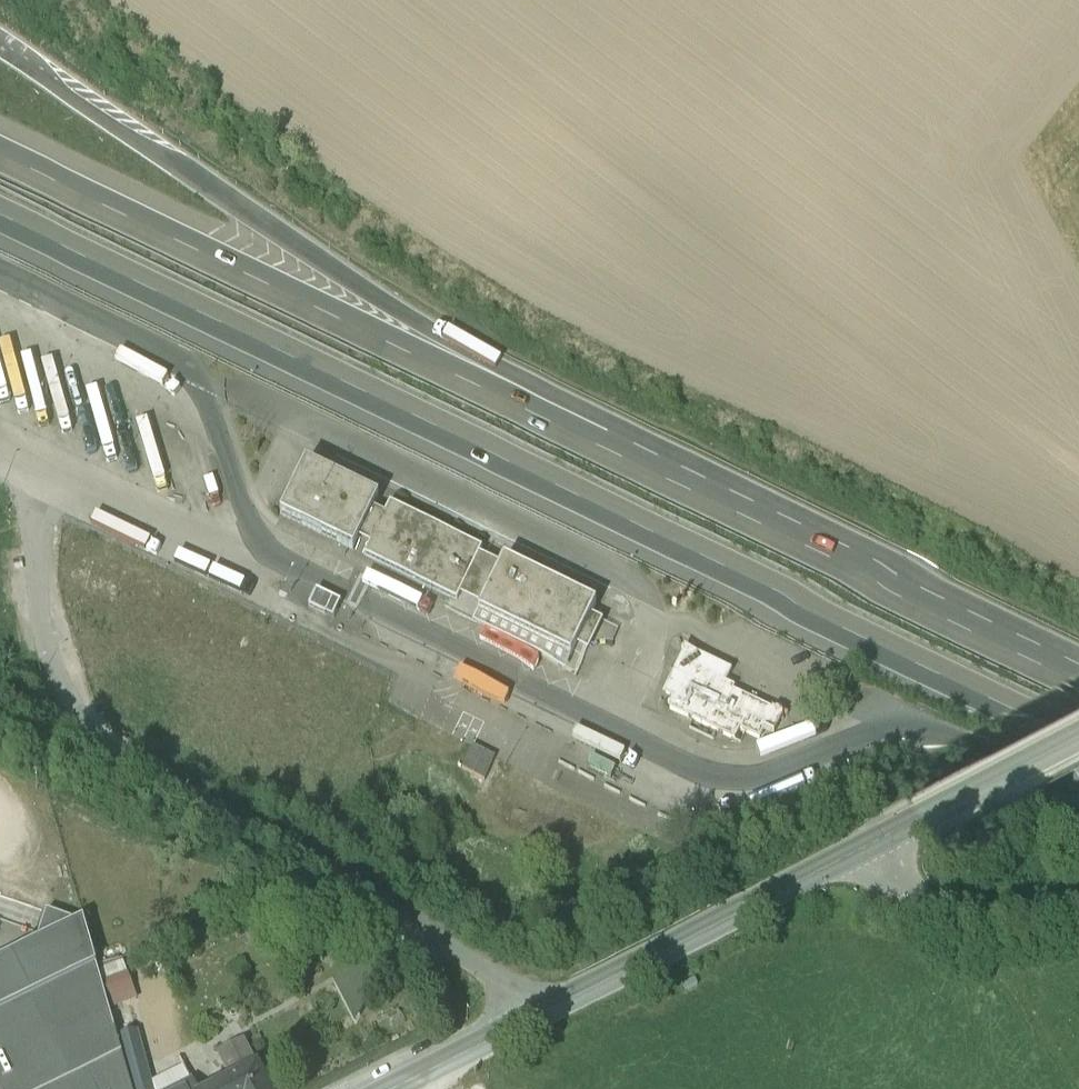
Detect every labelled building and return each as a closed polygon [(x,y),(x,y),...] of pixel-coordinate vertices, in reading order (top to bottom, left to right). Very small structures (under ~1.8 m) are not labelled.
[(596,607),(390,507),(382,523),(370,517),(378,501),(305,465),(280,518),(352,553),(360,537),(372,543),(364,559),(480,615),(580,664),(601,622),(591,617),(596,607)] [(154,540),(149,550),(198,576),(203,566),(154,540)] [(379,625),(374,635),(420,656),(425,646),(379,625)] [(728,669),(685,648),(665,690),(675,694),(669,706),(734,737),(739,727),(759,736),(764,725),(773,730),(781,713),(751,698),(751,699),(721,685),(728,669)] [(491,678),(486,689),(531,706),(536,694),(491,678)] [(652,772),(660,755),(614,734),(606,752),(652,772)] [(495,752),(472,741),(462,763),(485,774),(495,752)] [(84,921),(47,912),(37,943),(0,961),(0,1088),(132,1088),(84,921)] [(234,1083),(256,1072),(257,1071),(243,1044),(220,1056),(234,1083)] [(234,1083),(223,1088),(265,1088),(256,1072),(234,1083)]
